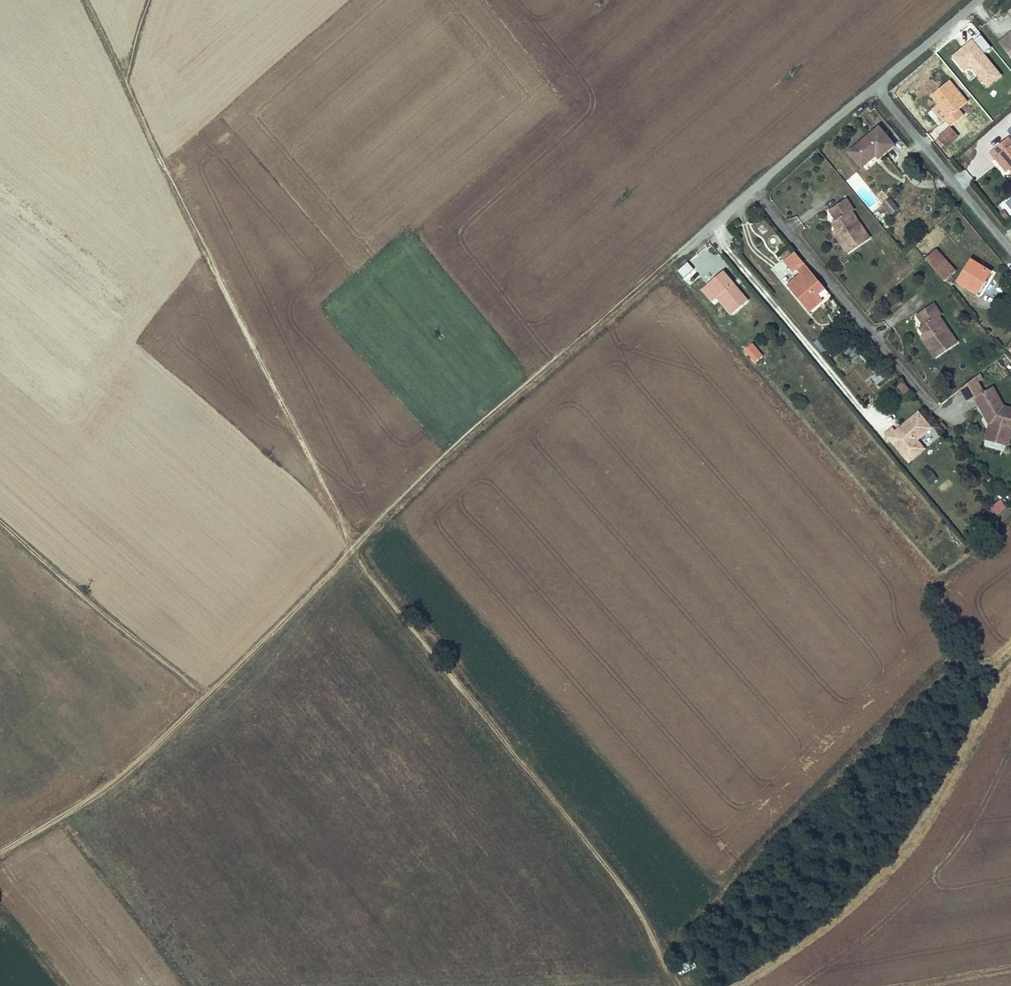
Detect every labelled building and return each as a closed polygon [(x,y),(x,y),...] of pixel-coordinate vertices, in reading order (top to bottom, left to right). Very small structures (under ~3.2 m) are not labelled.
[(998,42),(1010,59),(1010,32),(998,42)] [(1001,77),(984,54),(992,48),(982,34),(952,56),(966,75),(973,70),(986,88),(1001,77)] [(963,107),(971,99),(952,78),(934,93),(950,113),(947,116),(955,125),(968,114),(963,107)] [(950,127),(937,140),(947,150),(959,137),(950,127)] [(883,161),(898,149),(881,131),(853,154),(865,168),(880,158),(883,161)] [(1010,164),(1010,134),(992,150),(998,157),(1003,154),(1010,164)] [(1010,217),(1010,216),(1010,195),(1000,205),(1010,217)] [(897,213),(904,208),(897,199),(890,205),(897,213)] [(854,214),(857,212),(849,202),(832,212),(839,223),(834,227),(851,254),(871,240),(854,214)] [(928,260),(948,284),(959,275),(939,252),(928,260)] [(829,291),(799,253),(788,261),(799,274),(803,271),(806,275),(792,288),(814,312),(828,301),(823,296),(829,291)] [(688,262),(677,271),(690,287),(701,277),(688,262)] [(988,287),(994,277),(974,265),(962,284),(977,294),(984,284),(988,287)] [(738,313),(752,301),(727,271),(710,285),(722,301),(726,298),(738,313)] [(943,323),(945,321),(937,310),(919,322),(926,332),(922,336),(940,361),(959,347),(943,323)] [(743,352),(756,364),(764,356),(751,344),(743,352)] [(884,386),(895,376),(890,369),(878,379),(884,386)] [(916,396),(905,383),(900,387),(911,401),(916,396)] [(1008,432),(1010,433),(1010,412),(1007,410),(996,391),(977,401),(994,430),(990,444),(1004,448),(1008,432)] [(941,432),(927,416),(903,436),(901,432),(894,438),(896,440),(918,466),(934,453),(926,444),(941,432)] [(1007,505),(998,513),(1004,520),(1010,514),(1010,510),(1007,505)]
